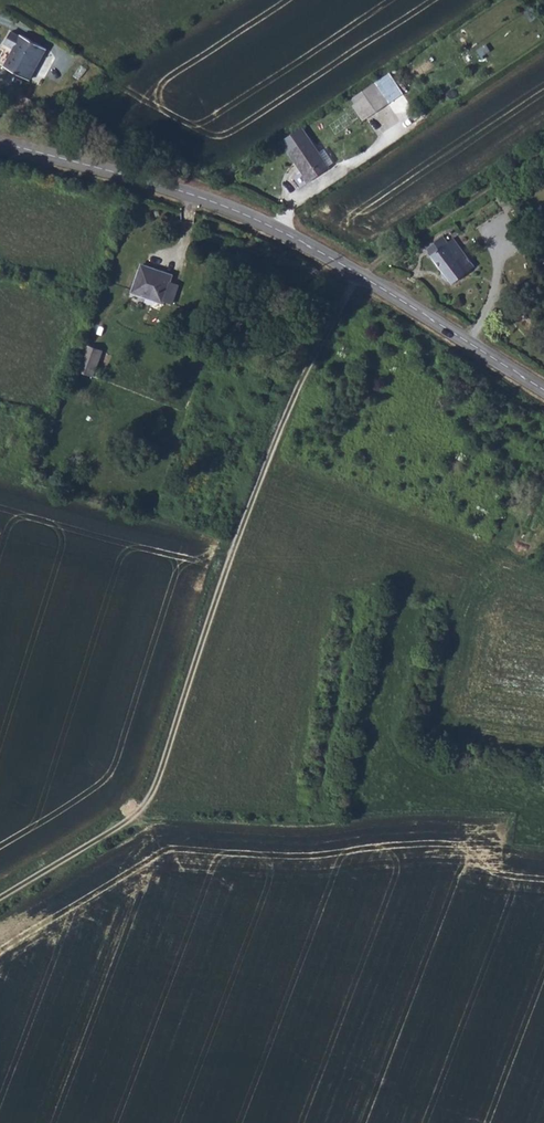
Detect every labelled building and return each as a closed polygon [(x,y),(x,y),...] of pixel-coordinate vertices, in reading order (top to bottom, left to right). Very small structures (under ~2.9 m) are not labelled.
[(2,17),(0,21),(0,33),(2,35),(0,38),(0,58),(14,68),(35,40),(12,22),(11,24),(2,17)] [(378,82),(351,97),(364,119),(390,104),(378,82)] [(324,166),(297,126),(277,139),(291,159),(292,158),(301,170),(297,173),(302,180),(324,166)] [(494,190),(490,183),(483,186),(488,193),(494,190)] [(426,239),(419,244),(439,273),(461,258),(442,228),(436,231),(431,224),(421,231),(426,239)] [(414,237),(419,244),(426,239),(421,231),(414,237)] [(132,290),(156,299),(164,272),(141,264),(132,290)] [(164,272),(156,299),(170,304),(176,281),(169,278),(170,274),(164,272)] [(99,354),(83,346),(74,373),(88,379),(99,354)]
